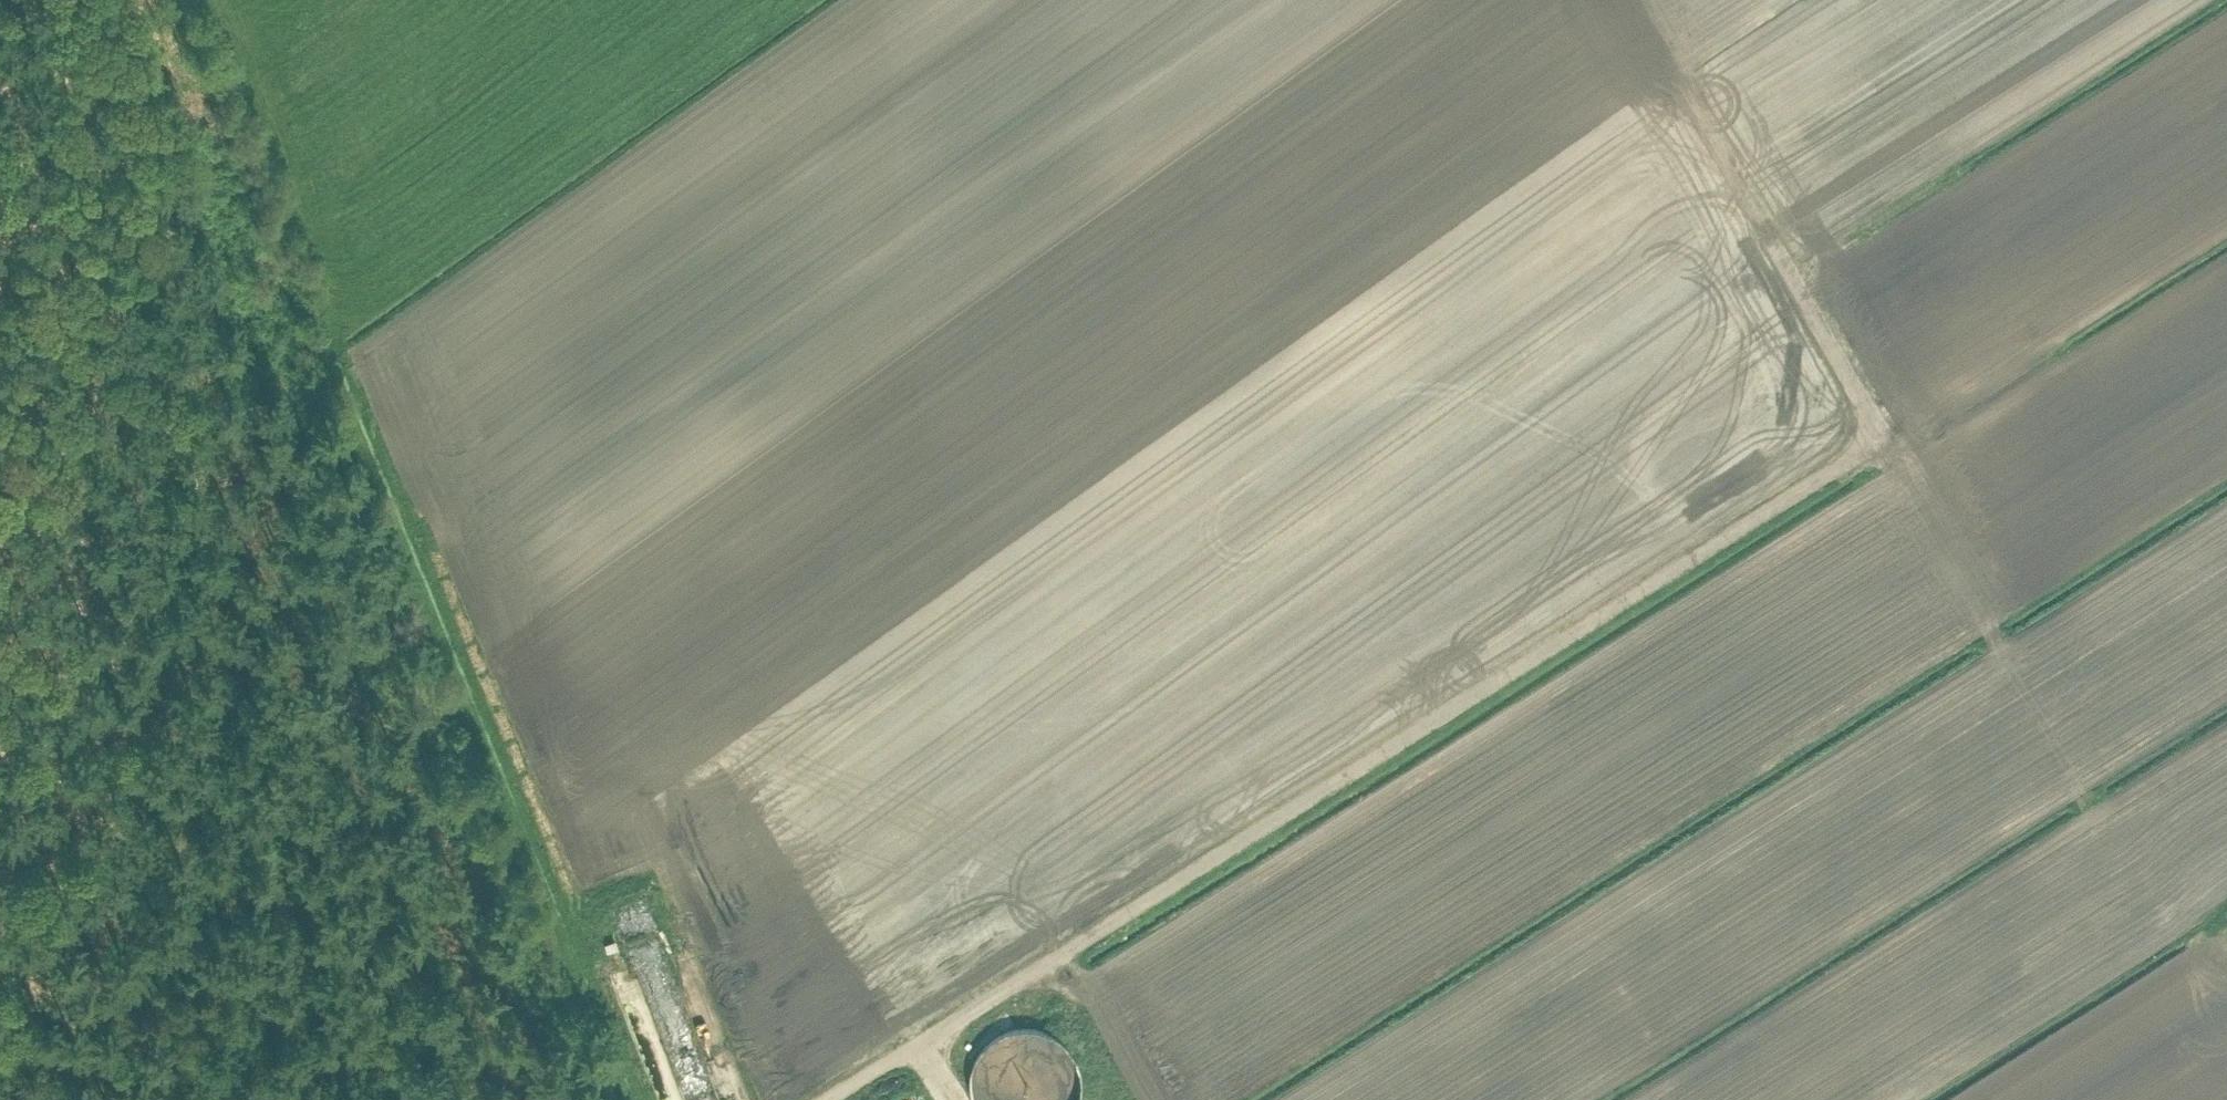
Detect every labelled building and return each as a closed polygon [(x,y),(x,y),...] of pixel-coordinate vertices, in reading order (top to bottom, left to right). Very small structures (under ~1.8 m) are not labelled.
[(971,1082),(972,1093),(974,1099),(1080,1099),(1082,1093),(1083,1082),(1082,1072),(1079,1062),(1074,1052),(1068,1044),(1061,1037),(1052,1032),(1042,1028),(1032,1026),(1022,1026),(1012,1028),(1002,1032),(993,1037),(986,1044),(979,1052),(975,1062),(972,1072),(971,1082)]
